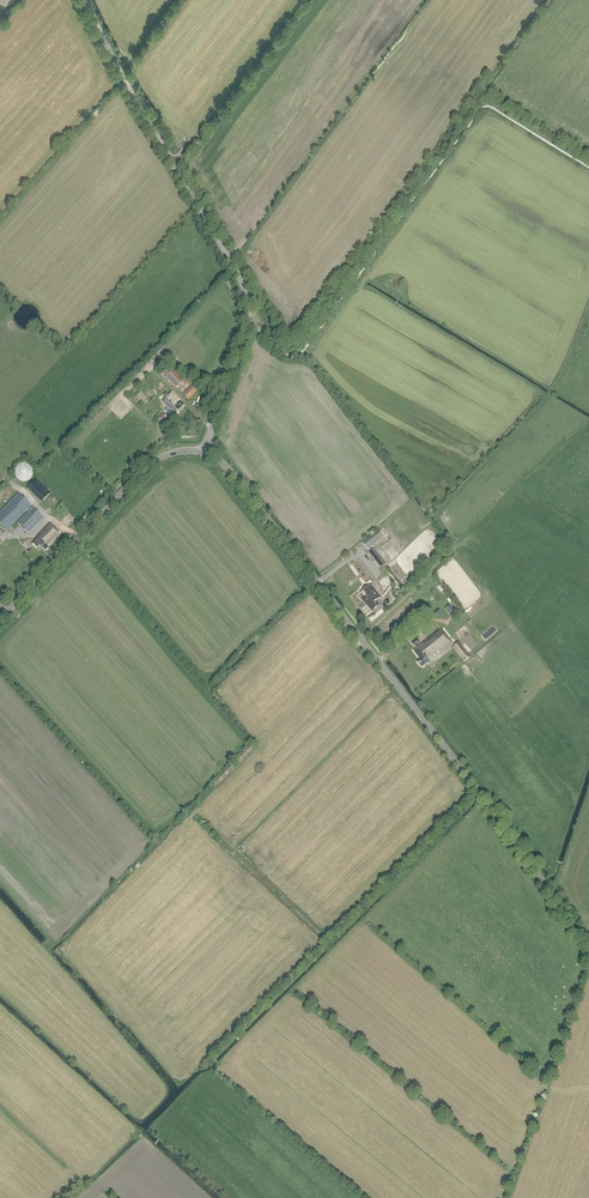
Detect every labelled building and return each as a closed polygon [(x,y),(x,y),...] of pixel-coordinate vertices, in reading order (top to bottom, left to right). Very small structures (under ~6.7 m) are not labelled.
[(184,111),(189,104),(186,101),(174,91),(168,100),(180,109),(180,108),(184,111)] [(184,380),(173,370),(166,378),(176,388),(184,380)] [(197,391),(191,385),(182,395),(188,400),(197,391)] [(177,409),(178,411),(184,405),(180,401),(181,400),(172,391),(169,395),(167,393),(164,395),(166,397),(165,399),(162,401),(171,410),(172,409),(175,412),(177,409)] [(168,418),(163,414),(159,418),(163,422),(168,418)] [(24,482),(26,482),(28,481),(29,480),(30,479),(32,477),(32,476),(33,474),(33,473),(33,471),(32,469),(32,468),(30,466),(29,465),(28,464),(26,464),(24,464),(22,464),(20,464),(19,465),(17,466),(16,468),(15,469),(15,471),(15,473),(15,475),(16,476),(17,478),(18,479),(19,480),(20,481),(22,482),(24,482)] [(44,502),(53,492),(38,478),(29,488),(44,502)] [(29,534),(44,519),(32,508),(29,511),(27,510),(31,506),(18,494),(0,512),(0,526),(6,532),(26,511),(28,513),(17,523),(29,534)] [(49,547),(61,534),(51,523),(36,537),(37,538),(32,544),(37,548),(40,545),(45,551),(46,550),(46,551),(48,549),(48,548),(49,547)] [(368,549),(384,537),(379,530),(362,542),(368,549)] [(381,567),(386,563),(379,556),(380,555),(374,548),(369,552),(381,567)] [(364,600),(372,610),(374,609),(376,612),(371,616),(371,617),(382,608),(384,610),(376,600),(380,597),(371,585),(375,582),(374,582),(362,592),(363,592),(367,597),(364,600)] [(459,615),(452,606),(447,610),(455,619),(459,615)] [(460,637),(470,632),(468,629),(458,634),(460,637)] [(460,642),(455,646),(442,630),(422,646),(420,645),(421,644),(418,640),(413,644),(416,648),(417,647),(418,649),(415,652),(421,660),(419,662),(424,667),(430,662),(430,663),(453,645),(454,646),(453,647),(453,648),(454,647),(465,661),(471,656),(460,642)] [(465,641),(472,649),(479,643),(472,635),(465,641)]
